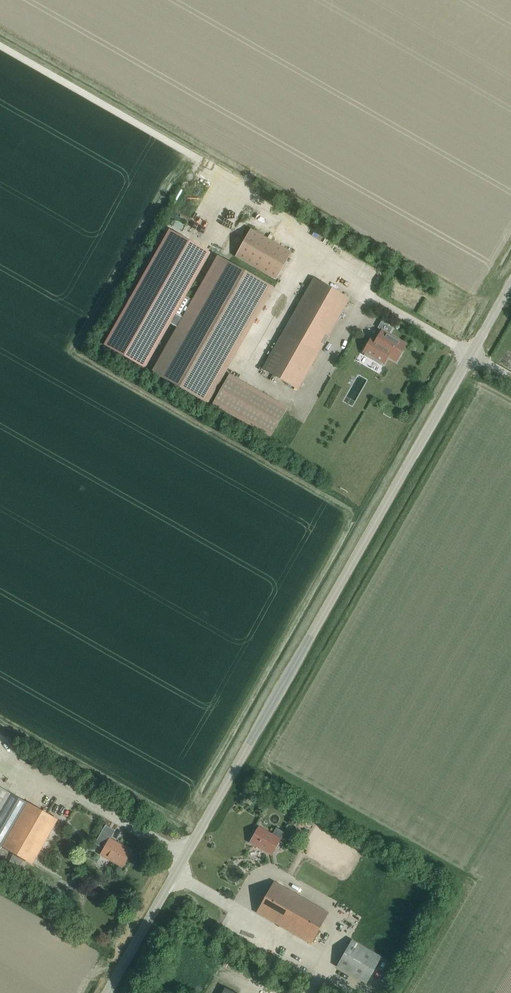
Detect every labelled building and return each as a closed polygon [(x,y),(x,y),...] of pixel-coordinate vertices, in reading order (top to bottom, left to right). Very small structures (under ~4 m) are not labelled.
[(179,328),(194,302),(185,297),(210,253),(169,230),(105,344),(146,367),(170,323),(179,328)] [(275,279),(291,252),(251,230),(235,257),(275,279)] [(194,302),(179,328),(154,372),(207,401),(271,288),(218,258),(194,302)] [(328,336),(349,299),(314,279),(263,369),(298,389),(323,344),(324,345),(329,336),(328,336)] [(388,357),(396,362),(406,344),(381,330),(376,341),(371,338),(363,352),(383,364),(388,357)] [(287,408),(229,375),(212,404),(270,437),(287,408)] [(11,793),(0,787),(0,812),(11,793)] [(41,789),(39,794),(47,797),(49,793),(41,789)] [(25,801),(11,793),(0,812),(0,844),(25,801)] [(101,800),(90,794),(87,799),(98,805),(101,800)] [(0,844),(32,863),(57,819),(25,801),(0,844)] [(292,813),(289,821),(296,824),(300,817),(292,813)] [(308,823),(308,833),(317,833),(317,823),(308,823)] [(271,855),(280,839),(259,827),(250,842),(271,855)] [(122,867),(131,851),(110,838),(101,855),(122,867)] [(311,943),(328,912),(274,882),(257,913),(311,943)] [(366,983),(382,957),(352,940),(336,966),(366,983)]
